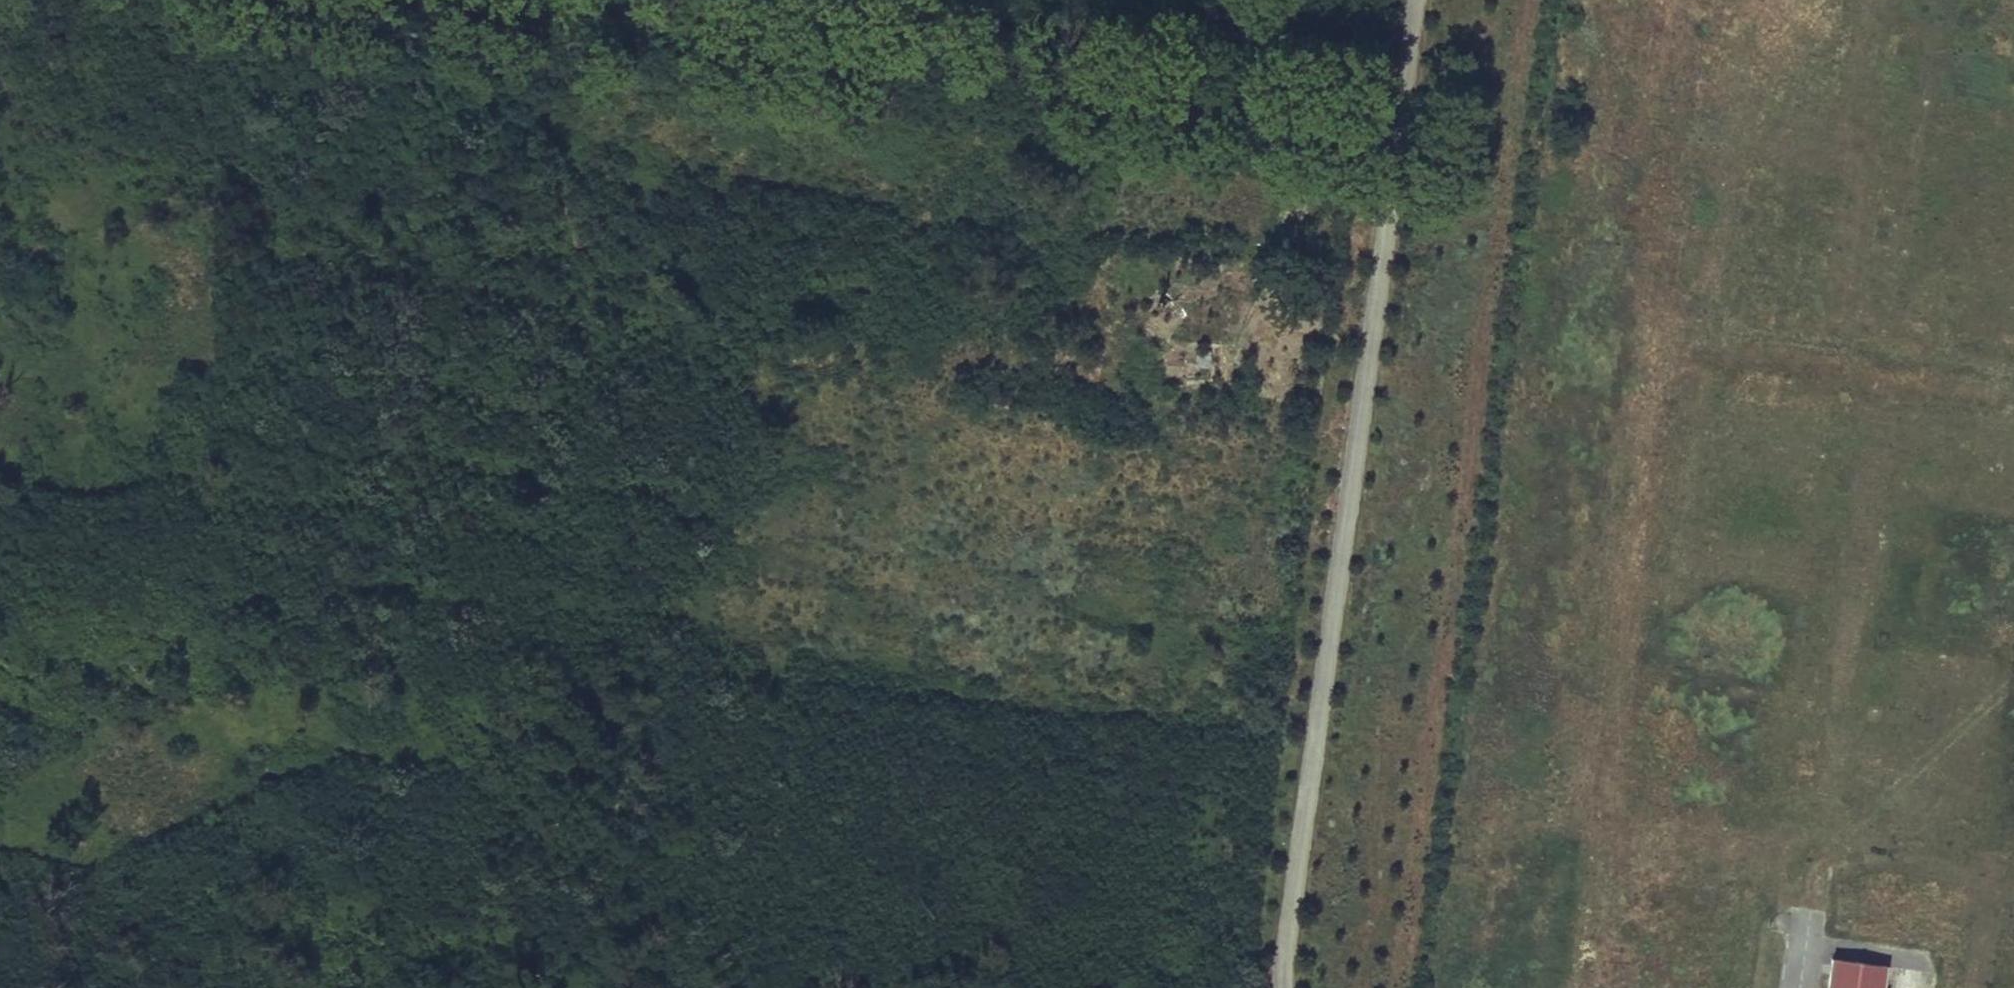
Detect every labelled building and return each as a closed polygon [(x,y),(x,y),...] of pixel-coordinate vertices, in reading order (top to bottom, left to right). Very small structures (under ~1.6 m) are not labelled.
[(1828,987),(1885,987),(1888,966),(1832,958),(1828,987)]
